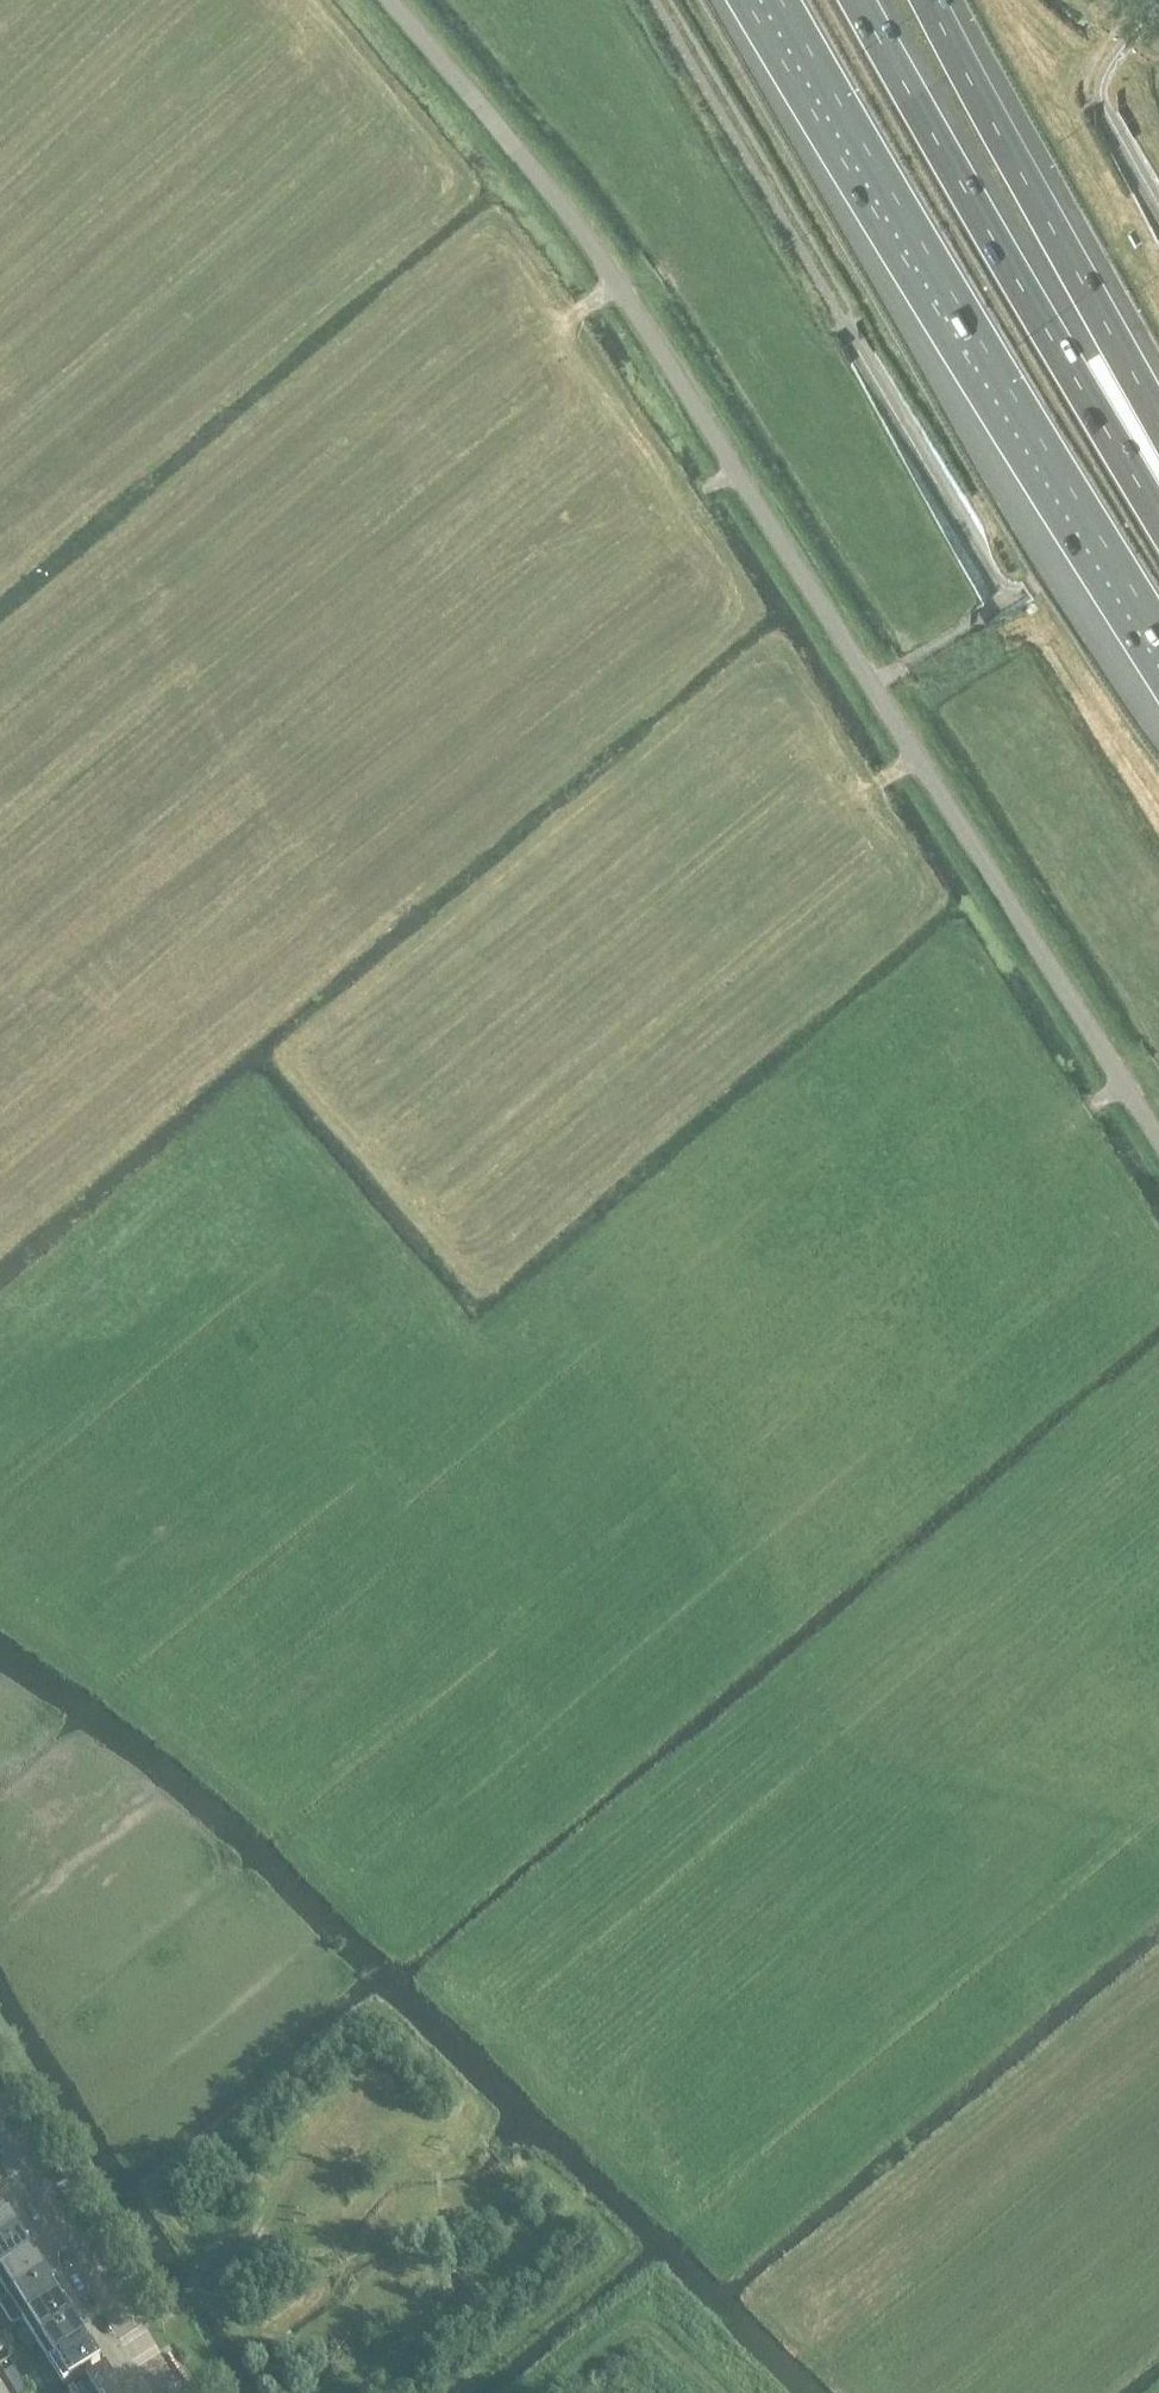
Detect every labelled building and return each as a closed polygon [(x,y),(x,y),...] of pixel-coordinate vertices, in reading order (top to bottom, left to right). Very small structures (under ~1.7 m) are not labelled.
[(19,2231),(13,2221),(15,2219),(8,2208),(0,2212),(0,2243),(19,2231)] [(35,2252),(28,2240),(26,2242),(19,2231),(0,2243),(0,2274),(35,2252)] [(47,2275),(40,2265),(42,2263),(35,2252),(0,2274),(0,2282),(10,2298),(47,2275)] [(24,2320),(62,2296),(55,2284),(53,2285),(47,2275),(10,2298),(0,2304),(14,2326),(24,2320)] [(37,2342),(74,2319),(67,2308),(69,2307),(62,2296),(24,2320),(37,2342)] [(37,2342),(51,2363),(90,2339),(82,2328),(80,2329),(74,2319),(37,2342)] [(65,2386),(102,2363),(95,2352),(97,2351),(90,2339),(51,2363),(65,2386)] [(14,2386),(23,2381),(15,2368),(6,2374),(14,2386)] [(72,2392),(123,2392),(116,2382),(114,2383),(107,2371),(72,2392)] [(23,2381),(14,2386),(18,2392),(31,2392),(23,2381)]
